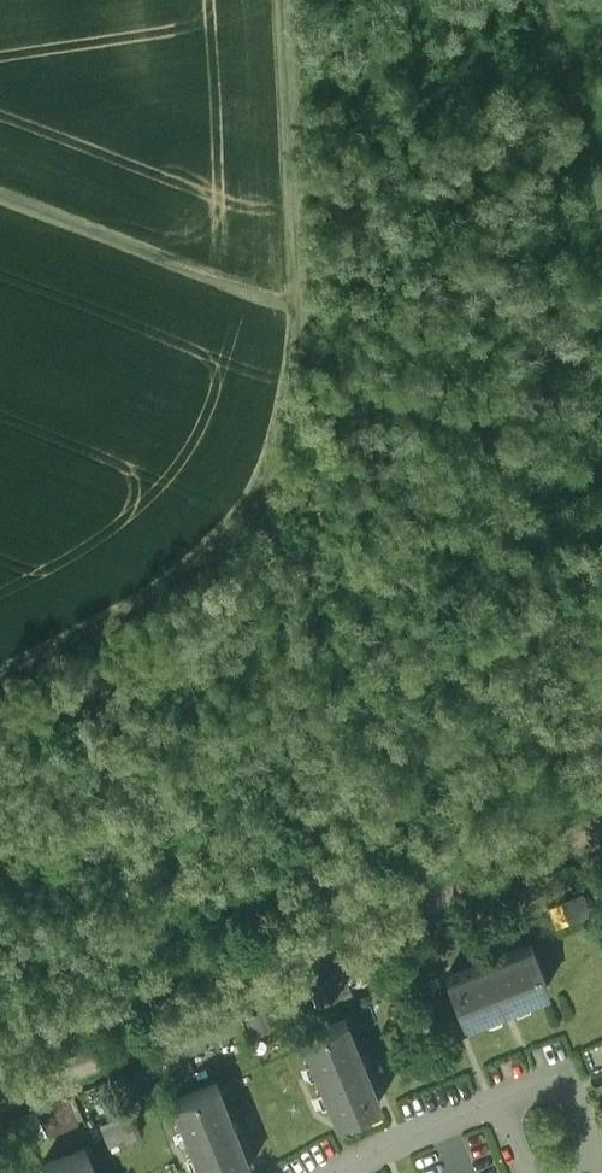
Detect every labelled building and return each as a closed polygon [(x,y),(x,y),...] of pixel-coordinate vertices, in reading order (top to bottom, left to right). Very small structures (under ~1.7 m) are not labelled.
[(561,903),(571,925),(593,916),(584,894),(561,903)] [(529,947),(449,980),(466,1023),(547,990),(529,947)] [(343,968),(310,982),(321,1006),(354,992),(343,968)] [(347,1021),(305,1038),(338,1119),(380,1103),(347,1021)] [(176,1102),(205,1172),(237,1172),(252,1166),(218,1085),(176,1102)] [(66,1096),(46,1108),(61,1133),(81,1120),(66,1096)] [(107,1146),(137,1137),(130,1115),(101,1123),(107,1146)] [(46,1167),(49,1172),(96,1172),(87,1150),(46,1167)]
